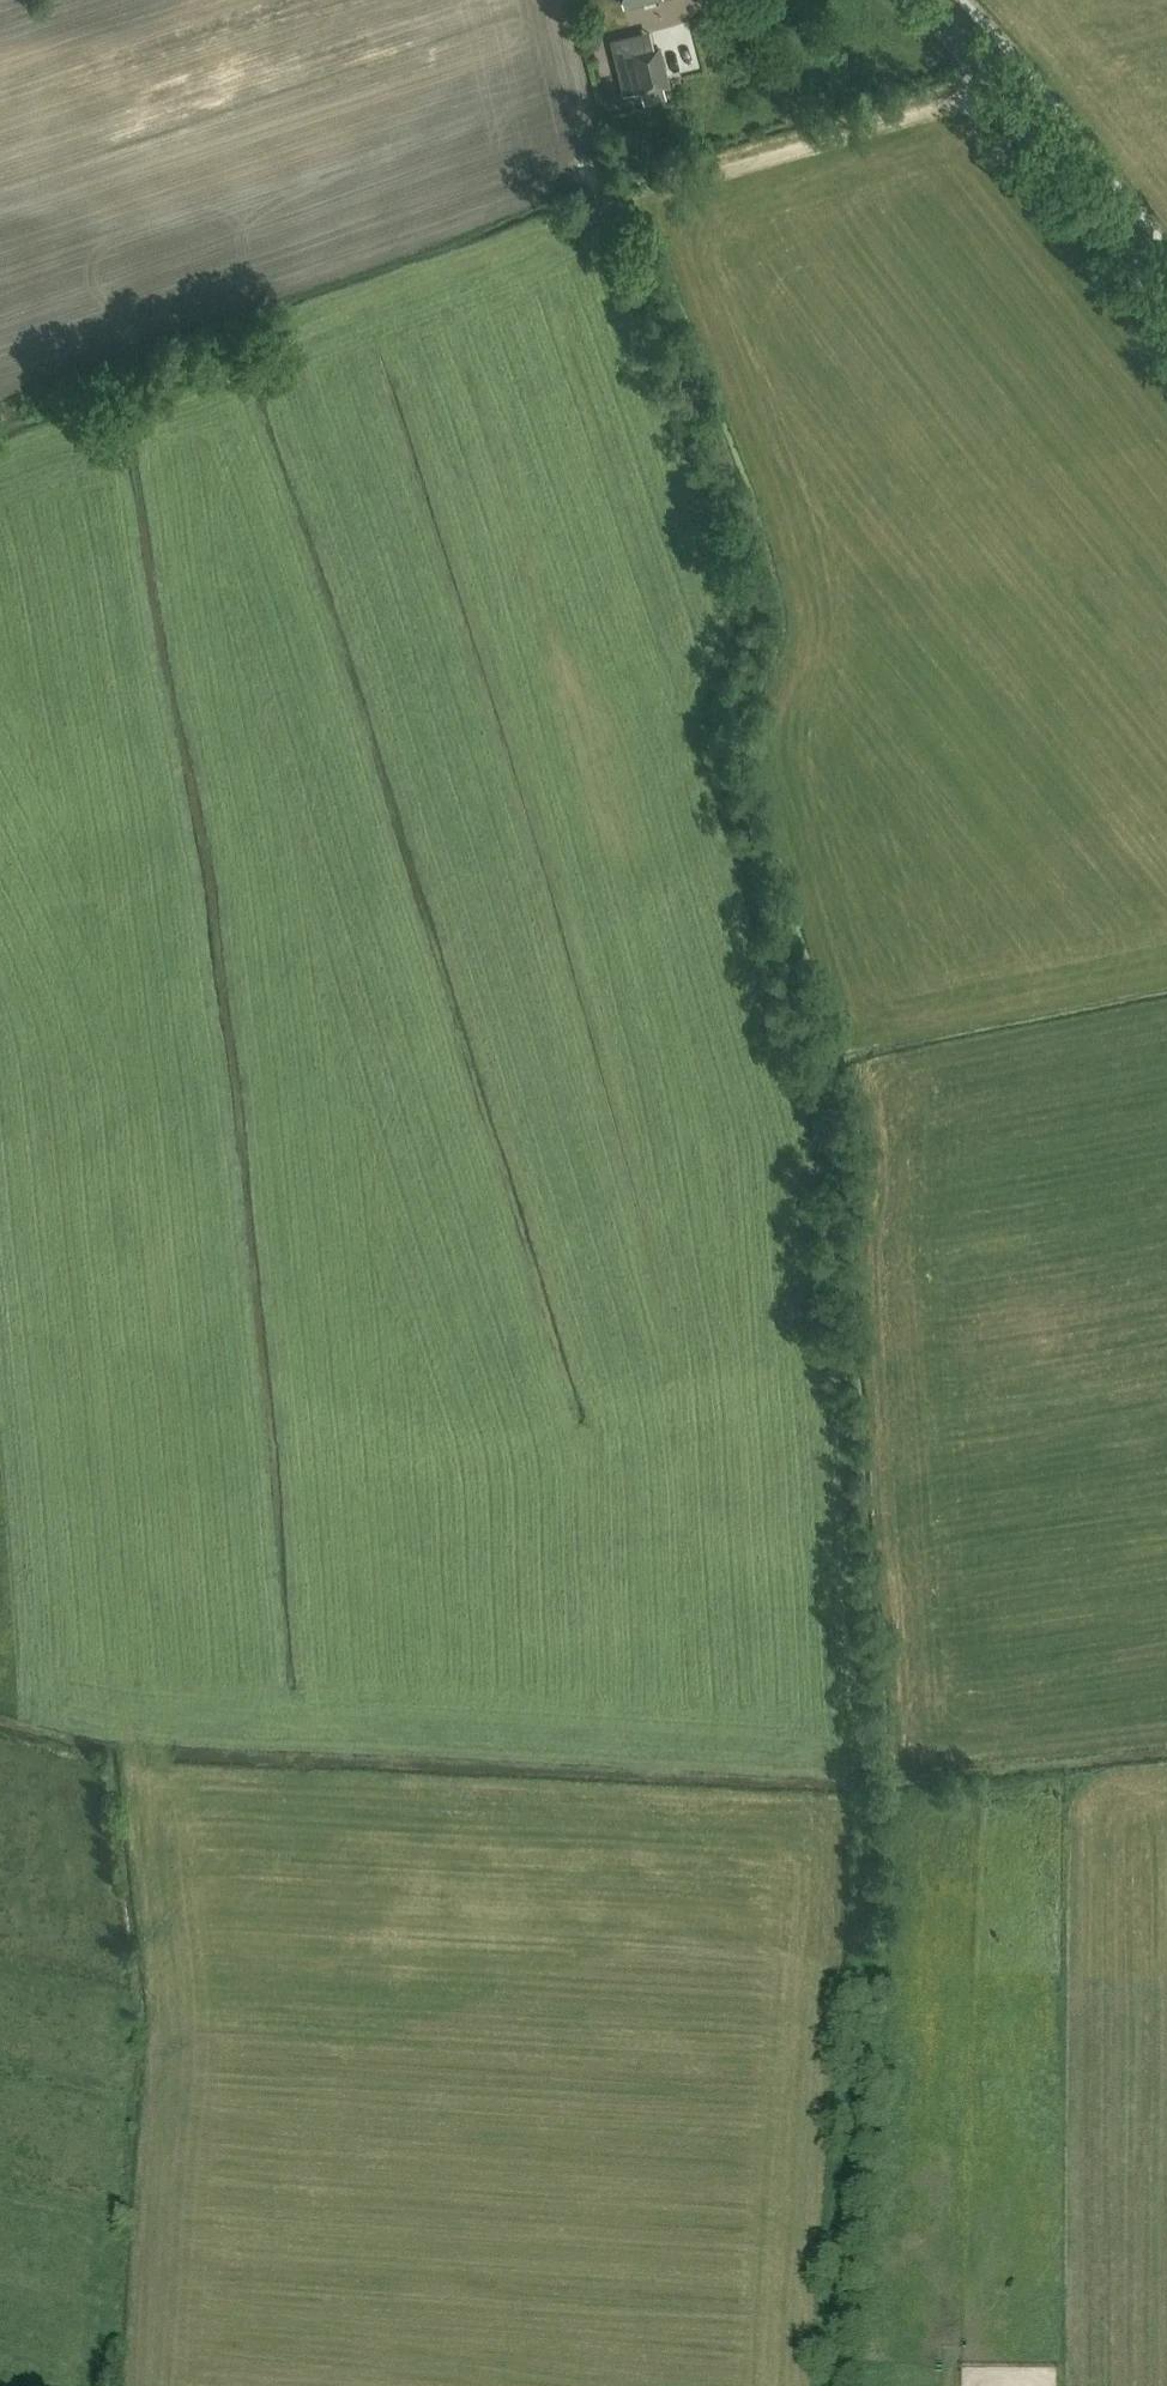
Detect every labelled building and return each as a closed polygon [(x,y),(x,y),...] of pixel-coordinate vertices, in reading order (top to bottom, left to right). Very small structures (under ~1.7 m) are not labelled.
[(665,83),(655,45),(626,53),(618,55),(622,70),(621,70),(627,93),(641,89),(644,101),(665,96),(662,84),(665,83)]
